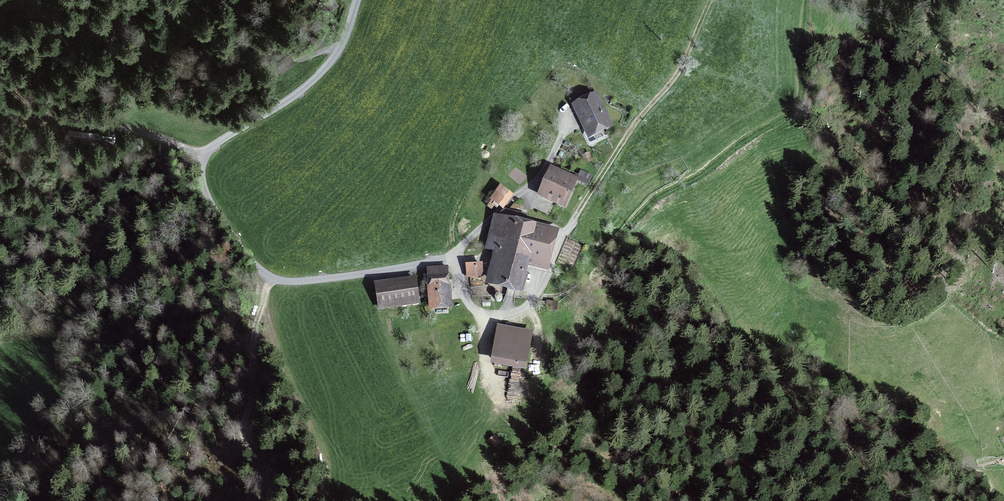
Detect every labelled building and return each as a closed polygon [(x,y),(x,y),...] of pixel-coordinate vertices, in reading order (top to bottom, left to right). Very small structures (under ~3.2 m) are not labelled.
[(324,2),(329,9),(336,4),(333,0),(328,0),(324,2)] [(288,55),(274,66),(278,72),(292,61),(288,55)] [(591,133),(608,125),(591,91),(571,101),(573,106),(572,106),(578,118),(582,116),(591,133)] [(582,172),(578,181),(588,185),(592,177),(582,172)] [(564,204),(573,185),(552,175),(542,197),(553,202),(554,199),(564,204)] [(500,205),(508,193),(500,188),(492,200),(500,205)] [(488,249),(502,253),(494,282),(522,290),(526,273),(524,272),(527,259),(543,263),(551,234),(524,227),(527,216),(505,211),(495,219),(488,249)] [(482,265),(467,266),(467,276),(482,275),(482,265)] [(430,302),(448,300),(445,267),(427,269),(430,302)] [(415,279),(375,286),(378,306),(418,300),(415,279)] [(557,304),(548,302),(546,310),(556,312),(557,304)] [(499,334),(494,360),(524,366),(529,339),(499,334)]
